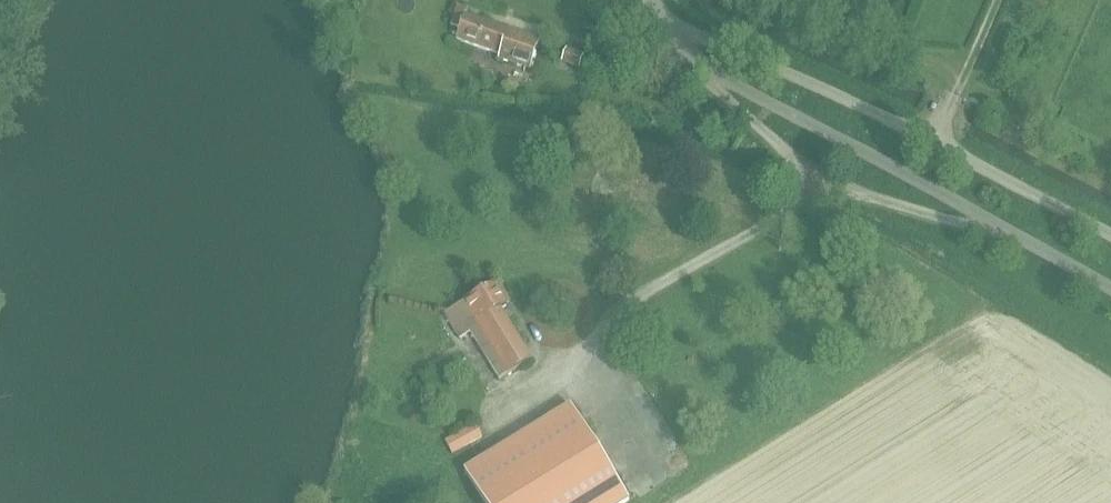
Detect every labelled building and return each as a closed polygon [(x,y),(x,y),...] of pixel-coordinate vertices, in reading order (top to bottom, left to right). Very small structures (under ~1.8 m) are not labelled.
[(456,40),(502,55),(500,59),(531,70),(540,41),(466,16),(468,9),(458,6),(451,26),(460,29),(456,40)] [(567,49),(563,62),(579,67),(583,55),(567,49)] [(499,379),(531,360),(501,310),(508,305),(496,284),(445,315),(460,340),(471,333),(499,379)] [(629,501),(571,406),(465,471),(484,502),(625,502),(629,501)] [(452,454),(482,437),(476,425),(445,441),(452,454)]
